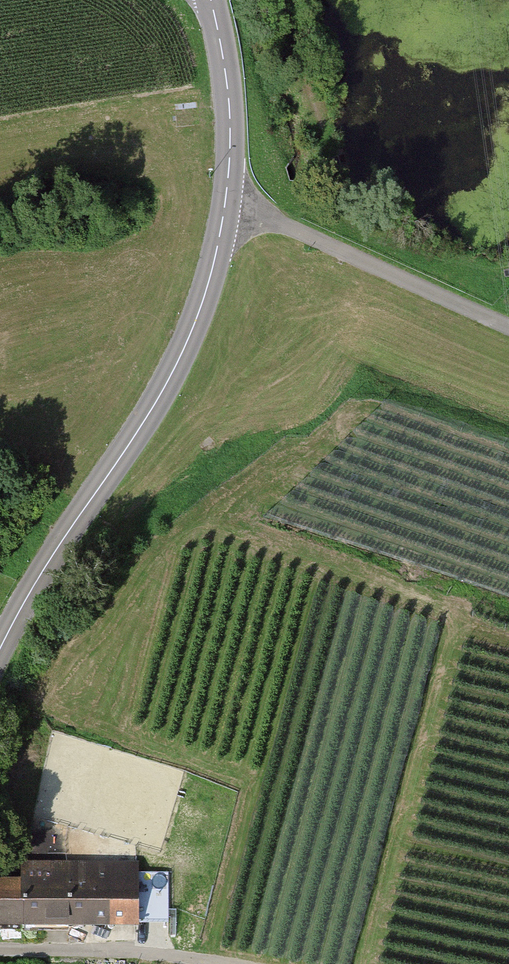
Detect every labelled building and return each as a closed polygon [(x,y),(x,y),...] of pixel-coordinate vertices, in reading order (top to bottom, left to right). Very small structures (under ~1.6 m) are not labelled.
[(114,927),(114,869),(0,870),(0,927),(114,927)] [(114,927),(147,927),(146,869),(114,869),(114,927)]
